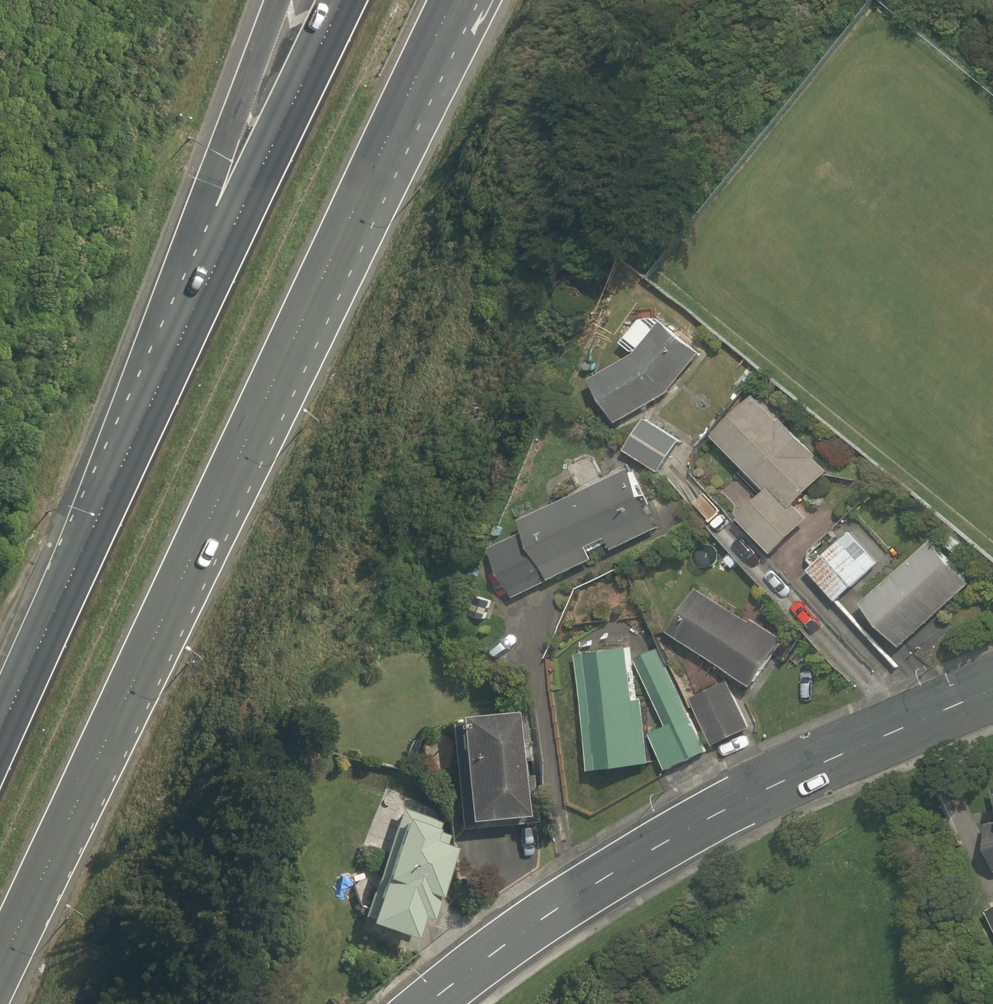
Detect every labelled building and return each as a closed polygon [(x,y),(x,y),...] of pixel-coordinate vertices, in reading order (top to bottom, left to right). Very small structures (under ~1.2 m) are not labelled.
[(598,380),(621,424),(674,393),(705,353),(667,322),(665,324),(659,319),(656,318),(648,319),(644,322),(626,343),(637,353),(642,352),(639,354),(598,380)] [(762,370),(753,363),(745,373),(754,380),(762,370)] [(761,395),(719,436),(748,468),(742,473),(764,496),(771,490),(772,492),(744,518),(778,554),(814,518),(800,505),(834,472),(820,458),(823,456),(788,418),(785,420),(761,395)] [(685,440),(649,417),(629,450),(664,472),(685,440)] [(663,528),(634,469),(527,520),(533,530),(495,549),(519,598),(599,559),(595,551),(614,541),(618,550),(663,528)] [(882,564),(853,533),(813,570),(841,602),(882,564)] [(867,604),(906,647),(976,584),(937,540),(867,604)] [(702,589),(674,632),(759,686),(788,640),(756,619),(754,622),(702,589)] [(633,648),(581,654),(597,770),(658,763),(648,698),(640,699),(633,648)] [(712,750),(663,648),(639,659),(671,726),(655,734),(673,770),(712,750)] [(755,728),(732,681),(694,699),(718,747),(755,728)] [(459,725),(451,725),(462,832),(539,824),(533,776),(522,777),(517,715),(459,721),(459,725)] [(442,824),(403,811),(364,919),(372,922),(370,927),(415,944),(423,921),(431,924),(437,901),(439,902),(456,852),(447,849),(451,837),(439,833),(442,824)]
